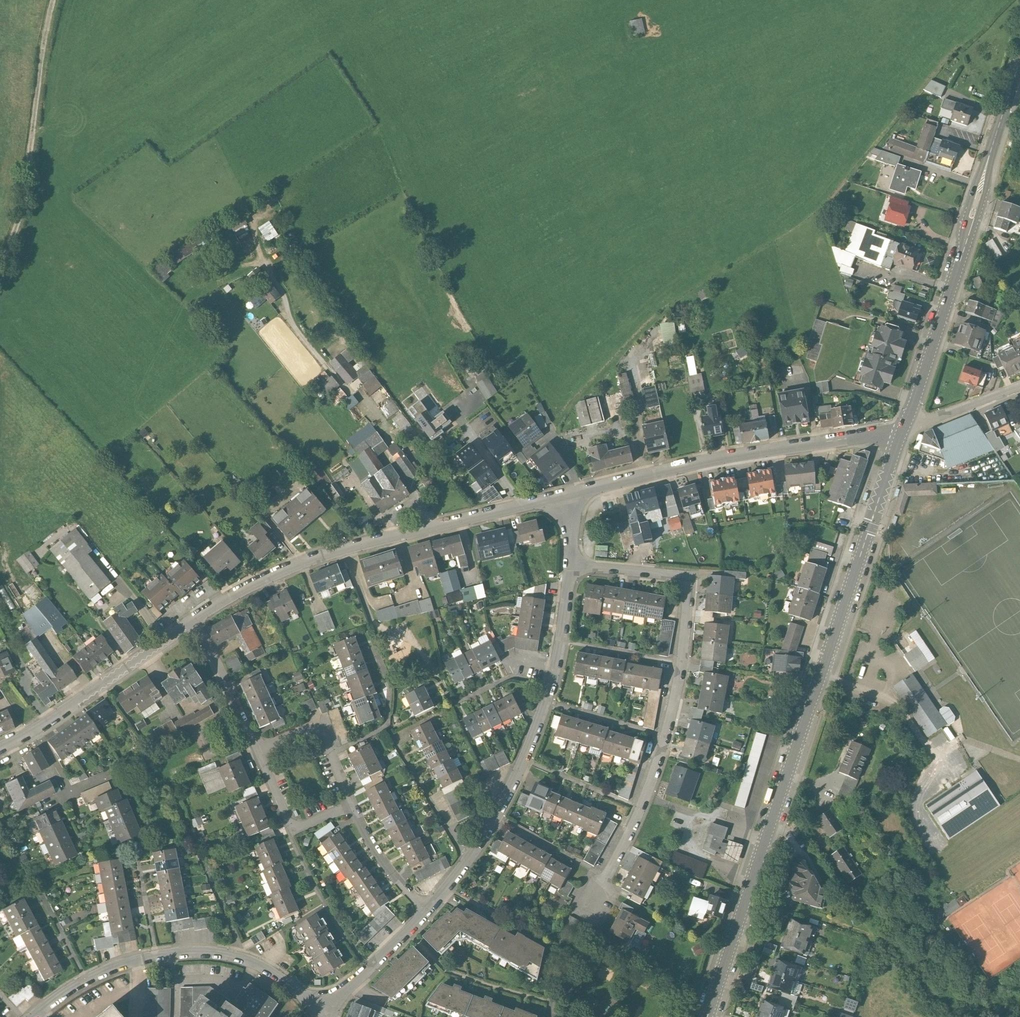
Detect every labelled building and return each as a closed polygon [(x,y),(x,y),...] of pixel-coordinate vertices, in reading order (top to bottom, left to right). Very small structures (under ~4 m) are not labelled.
[(633,21),(636,35),(648,33),(645,18),(633,21)] [(944,85),(952,74),(947,71),(940,81),(944,85)] [(958,99),(952,118),(968,123),(974,104),(958,99)] [(937,121),(926,118),(918,142),(906,137),(908,130),(897,127),(885,141),(926,155),(928,146),(937,121)] [(952,163),(959,140),(943,135),(938,149),(928,146),(926,155),(952,163)] [(917,182),(922,166),(898,157),(889,183),(905,189),(908,179),(917,182)] [(1004,193),(995,221),(1008,225),(1012,214),(1019,216),(1019,198),(1004,193)] [(911,201),(887,194),(881,214),(906,221),(911,201)] [(262,227),(270,241),(281,235),(272,221),(262,227)] [(857,223),(845,252),(880,267),(890,242),(874,235),(876,231),(857,223)] [(997,238),(986,243),(994,260),(1004,255),(997,238)] [(913,265),(918,249),(897,243),(892,259),(913,265)] [(925,264),(933,268),(937,258),(928,255),(925,264)] [(998,305),(972,297),(968,310),(994,318),(998,305)] [(922,302),(903,298),(899,313),(918,318),(922,302)] [(878,316),(870,341),(901,351),(909,327),(878,316)] [(961,317),(954,338),(980,347),(988,325),(961,317)] [(680,346),(678,321),(664,323),(667,348),(680,346)] [(1009,368),(1019,363),(1019,343),(1017,337),(998,347),(1009,368)] [(901,351),(870,341),(860,371),(883,378),(885,372),(894,375),(901,351)] [(364,378),(347,350),(332,359),(349,387),(364,378)] [(989,363),(966,356),(961,372),(984,379),(989,363)] [(689,357),(690,375),(698,374),(697,357),(689,357)] [(373,371),(361,380),(373,395),(385,386),(373,371)] [(704,373),(690,376),(693,393),(708,391),(704,373)] [(630,375),(622,376),(624,391),(633,390),(632,381),(630,382),(630,375)] [(781,389),(786,421),(811,418),(806,385),(781,389)] [(648,408),(662,406),(659,386),(645,387),(648,408)] [(577,397),(582,418),(605,412),(599,387),(583,391),(577,397)] [(408,395),(404,398),(434,439),(445,431),(422,399),(415,404),(408,395)] [(836,417),(836,420),(858,416),(854,397),(821,404),(824,420),(836,417)] [(393,398),(382,407),(391,418),(402,409),(393,398)] [(1000,407),(984,414),(993,433),(1009,425),(1000,407)] [(704,412),(706,430),(726,428),(724,410),(704,412)] [(406,435),(416,428),(404,411),(395,418),(406,435)] [(643,416),(649,443),(671,438),(664,411),(643,416)] [(768,412),(754,414),(757,431),(771,429),(768,412)] [(743,433),(757,431),(754,414),(741,417),(743,433)] [(970,415),(932,430),(947,469),(993,451),(970,415)] [(509,430),(523,451),(539,440),(525,419),(509,430)] [(606,432),(587,438),(594,463),(636,452),(632,435),(608,441),(606,432)] [(485,442),(501,465),(513,456),(497,433),(485,442)] [(534,453),(553,479),(574,464),(555,438),(534,453)] [(467,472),(481,461),(470,445),(455,456),(467,472)] [(368,449),(355,458),(369,477),(374,474),(382,468),(368,449)] [(396,455),(412,480),(420,475),(404,450),(396,455)] [(842,461),(841,466),(863,473),(867,461),(853,457),(850,464),(842,461)] [(467,472),(481,492),(496,481),(481,461),(467,472)] [(812,464),(798,465),(801,486),(815,485),(812,464)] [(382,468),(374,474),(394,503),(407,494),(387,465),(382,468)] [(787,488),(801,486),(798,465),(784,467),(787,488)] [(856,493),(863,473),(841,466),(834,485),(856,493)] [(774,472),(746,474),(748,497),(776,495),(774,472)] [(379,513),(394,503),(374,474),(369,477),(359,484),(379,513)] [(735,480),(711,484),(715,506),(739,502),(735,480)] [(937,496),(936,484),(902,485),(893,514),(901,517),(908,497),(937,496)] [(702,503),(696,485),(678,491),(684,510),(702,503)] [(851,509),(856,493),(834,485),(828,502),(851,509)] [(669,486),(654,490),(661,517),(677,512),(669,486)] [(310,488),(291,505),(308,526),(328,509),(310,488)] [(623,499),(635,542),(651,538),(647,521),(661,517),(654,490),(623,499)] [(290,541),(308,526),(291,505),(273,519),(290,541)] [(671,519),(674,530),(686,526),(683,515),(671,519)] [(258,536),(253,541),(263,555),(277,545),(268,533),(271,531),(263,519),(252,527),(258,536)] [(536,520),(514,527),(519,544),(529,541),(531,547),(543,543),(536,520)] [(49,538),(89,590),(110,574),(70,522),(49,538)] [(501,529),(471,536),(477,563),(507,555),(501,529)] [(613,533),(612,548),(626,548),(626,533),(613,533)] [(460,537),(434,544),(438,559),(450,556),(452,561),(466,557),(460,537)] [(225,538),(207,553),(221,570),(230,562),(235,567),(244,560),(225,538)] [(442,574),(438,559),(434,544),(412,550),(420,580),(442,574)] [(30,551),(20,557),(26,568),(35,564),(32,558),(33,557),(30,551)] [(166,571),(178,585),(183,590),(204,571),(187,552),(166,571)] [(397,552),(379,557),(386,583),(404,578),(397,552)] [(368,588),(386,583),(379,557),(361,562),(368,588)] [(336,564),(308,577),(315,593),(343,580),(336,564)] [(161,566),(141,584),(158,603),(178,585),(166,571),(161,566)] [(711,566),(710,583),(735,585),(736,568),(711,566)] [(803,566),(796,590),(818,596),(825,572),(803,566)] [(478,598),(475,586),(464,588),(459,568),(442,573),(450,603),(465,599),(466,602),(478,598)] [(478,585),(481,598),(490,596),(487,583),(478,585)] [(734,603),(735,585),(710,583),(708,601),(734,603)] [(61,610),(46,588),(28,600),(33,606),(26,611),(28,613),(17,620),(27,634),(35,628),(50,618),(53,623),(60,619),(56,613),(61,610)] [(581,613),(595,615),(598,590),(584,588),(581,613)] [(283,589),(267,597),(280,621),(295,614),(283,589)] [(595,615),(608,617),(612,592),(598,590),(595,615)] [(810,624),(818,596),(796,590),(788,618),(810,624)] [(608,617),(622,619),(626,594),(612,592),(608,617)] [(622,619),(636,621),(639,596),(626,594),(622,619)] [(636,621),(650,623),(653,598),(639,596),(636,621)] [(427,598),(374,612),(377,623),(430,609),(427,598)] [(667,600),(653,598),(650,623),(663,625),(667,600)] [(523,599),(522,609),(542,612),(543,602),(523,599)] [(102,621),(126,652),(140,641),(127,624),(141,613),(133,603),(126,609),(122,603),(113,610),(114,612),(102,621)] [(522,609),(520,618),(540,621),(542,612),(522,609)] [(324,612),(311,617),(318,635),(331,630),(324,612)] [(709,612),(707,631),(732,634),(734,615),(709,612)] [(229,616),(204,628),(213,644),(232,634),(237,631),(229,616)] [(520,618),(519,628),(539,631),(540,621),(520,618)] [(88,634),(101,653),(116,643),(103,624),(88,634)] [(808,631),(790,625),(781,655),(799,655),(808,631)] [(237,631),(232,634),(246,662),(262,654),(247,626),(237,631)] [(44,660),(57,679),(77,666),(69,654),(58,661),(35,628),(27,634),(44,660)] [(537,641),(539,631),(519,628),(517,638),(537,641)] [(916,671),(938,658),(920,629),(912,633),(920,646),(906,654),(916,671)] [(730,652),(732,634),(707,631),(705,649),(730,652)] [(101,653),(88,634),(73,644),(86,663),(101,653)] [(331,643),(335,655),(357,647),(353,636),(331,643)] [(517,638),(491,646),(497,657),(509,652),(532,656),(537,641),(517,638)] [(490,643),(481,647),(490,665),(499,661),(497,657),(491,646),(490,643)] [(335,655),(339,666),(361,658),(357,647),(335,655)] [(481,670),(490,665),(481,647),(472,651),(481,670)] [(185,649),(173,656),(175,660),(167,664),(181,689),(195,681),(201,690),(216,681),(197,649),(188,655),(185,649)] [(472,651),(463,656),(472,674),(481,670),(472,651)] [(14,670),(7,652),(0,655),(0,676),(14,670)] [(575,677),(589,679),(593,655),(578,653),(575,677)] [(607,657),(593,655),(589,679),(603,681),(607,657)] [(781,655),(772,656),(772,675),(800,674),(799,655),(781,655)] [(463,678),(472,674),(463,656),(454,660),(463,678)] [(621,660),(607,657),(603,681),(617,684),(621,660)] [(339,666),(343,677),(365,669),(361,658),(339,666)] [(34,680),(44,695),(50,691),(46,687),(57,679),(44,660),(33,667),(39,676),(34,680)] [(455,683),(463,678),(454,660),(446,664),(455,683)] [(635,662),(621,660),(617,684),(631,686),(635,662)] [(152,662),(120,684),(130,699),(140,692),(146,702),(163,691),(158,684),(164,679),(152,662)] [(649,664),(635,662),(631,686),(645,688),(649,664)] [(707,663),(704,680),(728,684),(731,668),(707,663)] [(649,664),(645,688),(660,690),(663,666),(649,664)] [(343,677),(347,689),(369,681),(365,669),(343,677)] [(236,683),(241,694),(262,685),(257,674),(236,683)] [(915,674),(894,687),(927,740),(950,725),(956,722),(957,716),(951,708),(945,707),(939,712),(915,674)] [(725,700),(728,684),(704,680),(701,696),(725,700)] [(373,692),(369,681),(347,689),(351,700),(370,693),(373,692)] [(267,696),(262,685),(241,694),(247,705),(267,696)] [(403,697),(407,707),(425,699),(421,689),(403,697)] [(104,692),(90,702),(102,719),(116,710),(104,692)] [(355,712),(375,706),(370,693),(351,700),(355,712)] [(512,695),(502,700),(510,717),(520,712),(512,695)] [(272,707),(267,696),(247,705),(252,716),(272,707)] [(430,709),(425,699),(407,707),(412,717),(430,709)] [(310,700),(297,706),(301,717),(314,711),(313,707),(310,700)] [(502,700),(492,705),(500,722),(510,717),(502,700)] [(90,702),(80,708),(93,726),(102,719),(90,702)] [(320,703),(313,707),(314,711),(318,719),(326,716),(320,703)] [(176,722),(175,719),(156,728),(163,743),(183,734),(182,732),(218,714),(213,704),(176,722)] [(492,705),(482,709),(490,726),(500,722),(492,705)] [(375,706),(355,712),(360,725),(379,718),(375,706)] [(277,718),(272,707),(252,716),(257,727),(277,718)] [(93,726),(80,708),(70,715),(83,732),(93,726)] [(482,709),(472,714),(480,731),(490,726),(482,709)] [(13,731),(6,711),(0,714),(0,735),(13,731)] [(470,736),(480,731),(472,714),(462,719),(470,736)] [(83,732),(70,715),(61,721),(73,738),(83,732)] [(405,731),(411,740),(431,728),(425,718),(405,731)] [(73,738),(61,721),(50,728),(62,746),(73,738)] [(554,743),(568,747),(574,725),(561,721),(554,743)] [(689,722),(685,739),(710,747),(715,729),(689,722)] [(587,729),(574,725),(568,747),(581,751),(587,729)] [(437,738),(431,728),(411,740),(417,750),(437,738)] [(601,733),(587,729),(581,751),(594,755),(601,733)] [(614,736),(601,733),(594,755),(607,759),(614,736)] [(627,740),(614,736),(607,759),(621,763),(627,740)] [(779,743),(755,736),(735,801),(759,811),(779,743)] [(417,750),(423,760),(443,748),(437,738),(417,750)] [(706,765),(710,747),(685,739),(681,756),(706,765)] [(640,744),(627,740),(621,763),(634,766),(640,744)] [(873,755),(847,743),(835,771),(861,782),(873,755)] [(351,768),(373,759),(368,746),(346,755),(351,768)] [(35,747),(20,754),(31,776),(46,768),(35,747)] [(449,758),(443,748),(423,760),(429,770),(449,758)] [(235,755),(216,764),(227,789),(247,780),(235,755)] [(500,756),(474,768),(480,781),(506,769),(500,756)] [(429,770),(436,780),(455,768),(449,758),(429,770)] [(373,759),(351,768),(357,781),(379,772),(373,759)] [(964,780),(976,771),(973,767),(961,775),(964,780)] [(462,778),(455,768),(436,780),(442,790),(462,778)] [(696,778),(672,772),(665,799),(688,805),(696,778)] [(1002,806),(979,772),(928,807),(950,840),(1002,806)] [(0,782),(0,785),(14,812),(51,795),(45,782),(26,791),(17,774),(0,782)] [(367,795),(371,804),(390,795),(385,786),(367,795)] [(527,807),(538,812),(546,793),(535,788),(527,807)] [(100,809),(117,802),(112,791),(88,801),(92,813),(100,809)] [(558,798),(546,793),(538,812),(550,817),(558,798)] [(394,804),(390,795),(371,804),(376,813),(394,804)] [(231,805),(238,819),(258,810),(251,796),(231,805)] [(569,803),(558,798),(550,817),(561,822),(569,803)] [(100,809),(105,820),(126,811),(121,800),(117,802),(100,809)] [(581,808),(569,803),(561,822),(573,827),(581,808)] [(399,813),(394,804),(376,813),(381,823),(383,822),(399,813)] [(573,827),(584,832),(592,813),(581,808),(573,827)] [(265,824),(258,810),(238,819),(245,833),(265,824)] [(26,823),(31,834),(55,823),(50,811),(26,823)] [(131,822),(126,811),(105,820),(110,831),(131,822)] [(383,822),(388,831),(406,822),(401,812),(399,813),(383,822)] [(818,821),(830,839),(844,831),(831,812),(818,821)] [(604,818),(592,813),(584,832),(596,837),(604,818)] [(206,814),(193,820),(196,826),(209,821),(206,814)] [(131,822),(110,831),(115,842),(135,833),(131,822)] [(411,831),(406,822),(388,831),(392,841),(411,831)] [(726,830),(703,822),(694,848),(717,856),(726,830)] [(31,834),(37,846),(61,835),(55,823),(31,834)] [(416,841),(411,831),(392,841),(397,850),(400,849),(416,841)] [(314,845),(321,853),(338,840),(332,832),(314,845)] [(37,846),(42,858),(66,846),(61,835),(37,846)] [(497,854),(509,860),(518,843),(506,837),(497,854)] [(252,845),(257,857),(274,849),(269,838),(252,845)] [(400,849),(405,858),(425,849),(420,839),(416,841),(400,849)] [(345,849),(338,840),(321,853),(327,862),(345,849)] [(529,849),(518,843),(509,860),(520,866),(529,849)] [(72,858),(66,846),(42,858),(48,869),(72,858)] [(593,847),(586,859),(596,864),(603,853),(593,847)] [(832,856),(849,884),(864,875),(847,847),(832,856)] [(279,861),(274,849),(257,857),(262,868),(277,862),(279,861)] [(352,858),(345,849),(327,862),(334,871),(352,858)] [(430,858),(425,849),(405,858),(410,868),(430,858)] [(540,855),(529,849),(520,866),(532,872),(540,855)] [(150,854),(152,864),(174,859),(171,850),(150,854)] [(552,861),(540,855),(532,872),(543,878),(552,861)] [(93,861),(95,873),(117,869),(114,857),(93,861)] [(633,857),(626,873),(651,884),(658,867),(633,857)] [(358,867),(352,858),(334,871),(341,880),(358,867)] [(152,864),(154,874),(176,869),(174,859),(152,864)] [(412,873),(417,886),(449,872),(444,859),(412,873)] [(806,863),(789,859),(781,898),(823,905),(825,891),(806,863)] [(552,861),(543,878),(554,884),(563,867),(552,861)] [(260,869),(264,880),(281,872),(277,862),(262,868),(260,869)] [(365,876),(358,867),(341,880),(347,889),(365,876)] [(563,867),(554,884),(566,890),(574,873),(563,867)] [(119,881),(117,869),(95,873),(97,885),(119,881)] [(154,874),(156,883),(178,879),(176,869),(154,874)] [(286,883),(281,872),(264,880),(269,890),(283,884),(286,883)] [(644,901),(651,884),(626,873),(619,890),(644,901)] [(371,885),(365,876),(347,889),(354,898),(371,885)] [(156,883),(158,893),(180,889),(178,879),(156,883)] [(121,894),(119,881),(97,885),(99,897),(121,894)] [(266,891),(272,903),(288,896),(283,884),(269,890),(266,891)] [(378,894),(371,885),(354,898),(360,907),(378,894)] [(158,893),(160,903),(182,898),(180,889),(158,893)] [(123,906),(121,894),(99,897),(101,910),(123,906)] [(384,903),(378,894),(360,907),(367,915),(384,903)] [(293,908),(288,896),(272,903),(277,915),(293,908)] [(705,916),(706,913),(709,902),(694,897),(689,911),(705,916)] [(727,903),(711,897),(709,902),(706,913),(722,918),(727,903)] [(160,903),(162,913),(184,908),(182,898),(160,903)] [(957,899),(943,906),(948,914),(962,907),(957,899)] [(5,926),(26,915),(20,902),(0,913),(0,917),(5,926)] [(125,918),(123,906),(101,910),(103,922),(125,918)] [(186,918),(184,908),(162,913),(164,922),(186,918)] [(387,908),(356,936),(365,945),(395,916),(387,908)] [(437,953),(459,930),(456,908),(450,914),(447,912),(432,925),(434,928),(423,938),(437,953)] [(464,912),(456,908),(459,930),(488,947),(501,929),(467,909),(464,912)] [(647,923),(616,909),(605,934),(627,943),(633,930),(642,934),(647,923)] [(317,914),(295,928),(305,944),(327,931),(328,930),(317,914)] [(33,927),(26,915),(5,926),(11,938),(14,937),(33,927)] [(127,930),(125,918),(103,922),(105,934),(127,930)] [(792,920),(788,932),(808,939),(812,926),(792,920)] [(258,926),(247,932),(250,937),(261,931),(258,926)] [(14,937),(21,948),(39,939),(33,927),(14,937)] [(523,941),(501,929),(488,947),(523,968),(529,960),(540,966),(544,948),(526,937),(523,941)] [(129,943),(127,930),(105,934),(108,946),(129,943)] [(264,930),(252,937),(255,943),(268,937),(264,930)] [(336,947),(327,931),(305,944),(304,944),(313,961),(324,954),(336,947)] [(804,951),(808,939),(788,932),(784,944),(804,951)] [(45,950),(39,939),(21,948),(27,960),(45,950)] [(344,964),(336,947),(324,954),(313,961),(312,961),(323,978),(334,970),(344,964)] [(430,963),(413,947),(399,961),(396,958),(391,964),(393,966),(372,987),(393,999),(430,963)] [(52,962),(45,950),(27,960),(33,972),(52,962)] [(52,962),(33,972),(40,984),(58,974),(52,962)] [(776,962),(772,974),(795,981),(799,969),(776,962)] [(791,994),(795,981),(772,974),(768,987),(791,994)] [(28,983),(11,997),(19,1007),(36,993),(28,983)] [(244,1013),(250,1016),(265,1016),(275,1002),(249,984),(234,1006),(244,1013)] [(453,1016),(465,1016),(473,996),(461,991),(462,988),(455,985),(454,989),(442,984),(425,1007),(453,1016)] [(202,996),(191,1012),(197,1015),(195,1016),(242,1016),(244,1013),(234,1006),(227,1001),(221,1009),(202,996)] [(505,1008),(492,1003),(493,1000),(486,997),(485,1000),(473,996),(465,1016),(501,1016),(505,1008)] [(758,1014),(768,1016),(783,1016),(786,1009),(763,1001),(758,1014)] [(369,1002),(367,1008),(378,1012),(380,1006),(369,1002)] [(349,1015),(355,1016),(374,1016),(376,1011),(353,1003),(349,1015)] [(95,1016),(118,1016),(108,1006),(95,1016)] [(505,1008),(501,1016),(538,1016),(516,1009),(515,1012),(505,1008)]
